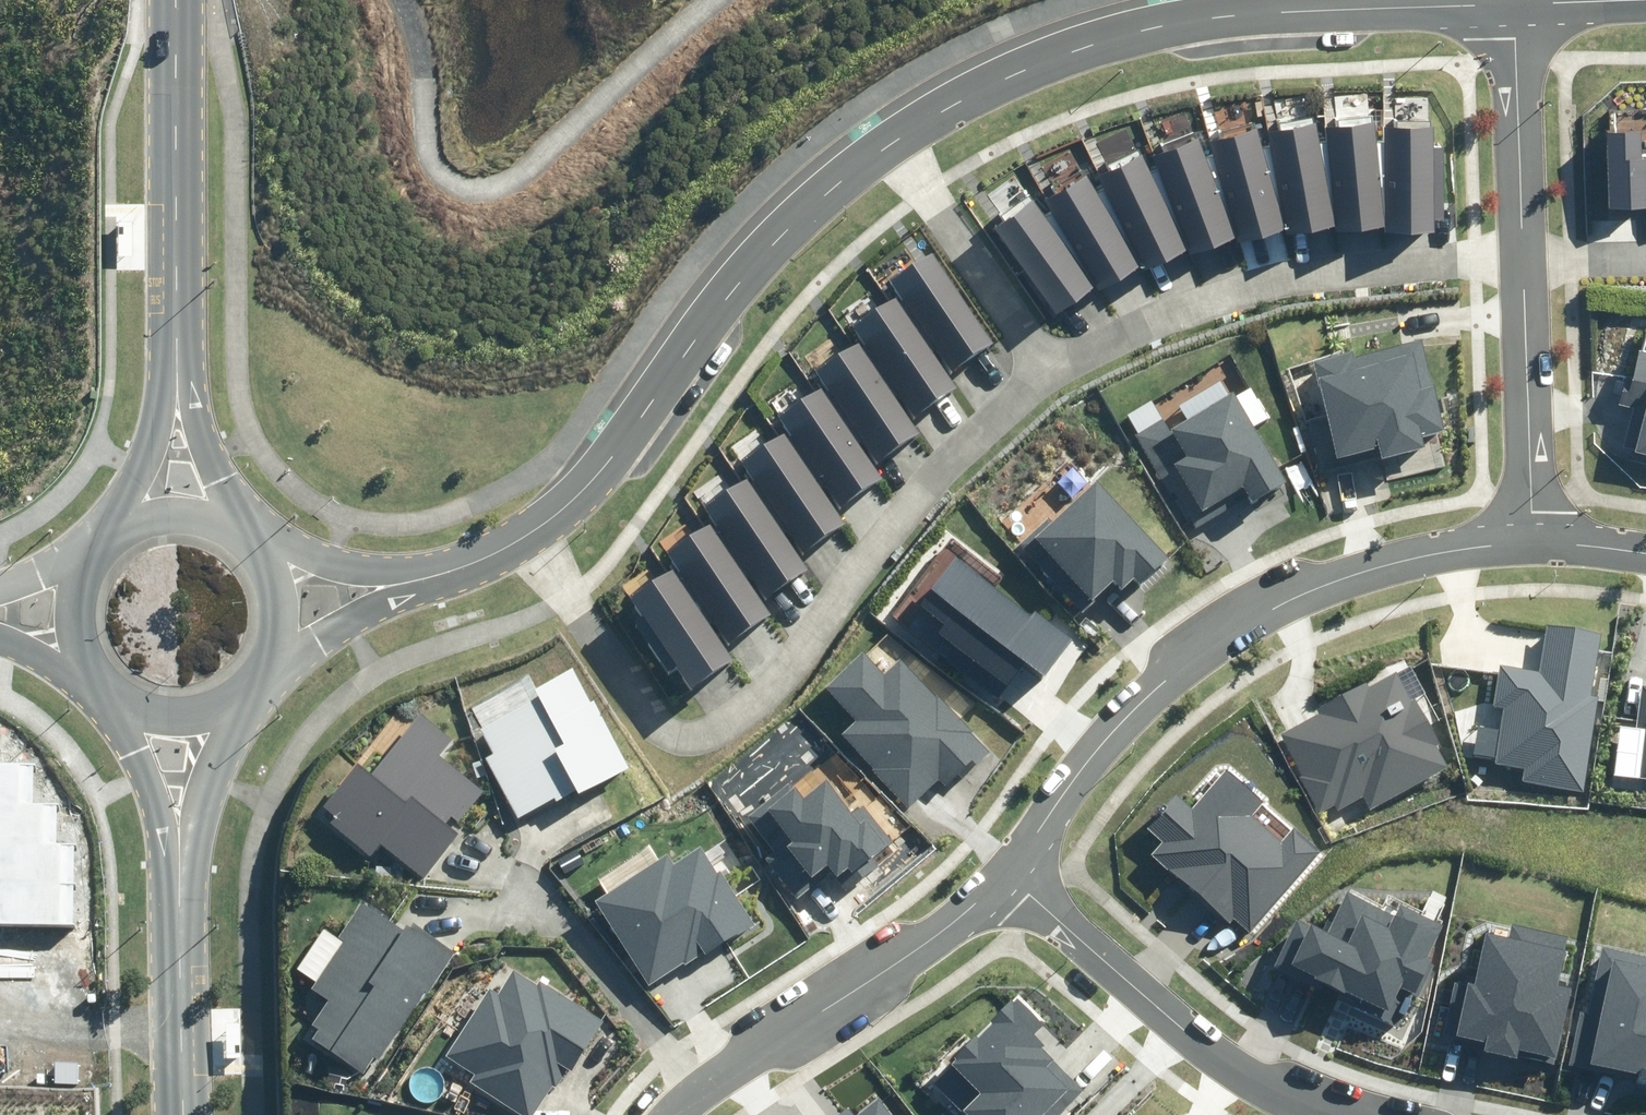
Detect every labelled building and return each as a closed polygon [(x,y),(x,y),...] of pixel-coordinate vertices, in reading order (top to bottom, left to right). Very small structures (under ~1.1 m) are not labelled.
[(1316,123),(1268,131),(1271,145),(1281,197),(1289,235),(1335,227),(1330,201),(1335,201),(1330,142),(1320,142),(1316,123)] [(1375,123),(1329,127),(1330,142),(1335,201),(1337,233),(1385,229),(1383,209),(1387,209),(1386,143),(1377,144),(1375,123)] [(1434,127),(1386,128),(1386,143),(1387,209),(1387,233),(1436,232),(1436,220),(1446,220),(1445,149),(1434,149),(1434,127)] [(1215,153),(1231,211),(1239,241),(1285,228),(1277,198),(1281,197),(1271,145),(1262,148),(1257,129),(1212,141),(1215,153)] [(1642,150),(1641,133),(1608,134),(1609,210),(1645,209),(1645,150),(1642,150)] [(1183,231),(1191,253),(1236,238),(1226,213),(1231,211),(1215,153),(1206,156),(1199,137),(1154,155),(1159,170),(1183,231)] [(1104,190),(1132,246),(1144,271),(1186,251),(1178,233),(1183,231),(1159,170),(1151,174),(1142,155),(1098,176),(1104,190)] [(1054,209),(1088,271),(1099,291),(1139,269),(1128,248),(1132,246),(1104,190),(1097,194),(1087,176),(1048,198),(1054,209)] [(995,229),(1057,313),(1093,288),(1084,275),(1088,271),(1054,209),(1044,216),(1032,200),(995,229)] [(937,351),(951,373),(993,345),(935,256),(892,284),(903,300),(898,302),(933,354),(937,351)] [(900,396),(914,417),(956,389),(933,354),(898,302),(897,300),(855,328),(865,344),(861,347),(895,399),(900,396)] [(1309,420),(1321,470),(1381,455),(1381,458),(1425,447),(1422,435),(1444,429),(1421,341),(1355,358),(1353,351),(1315,360),(1329,415),(1309,420)] [(862,440),(876,461),(919,434),(895,399),(861,347),(860,345),(817,373),(828,389),(823,392),(857,444),(862,440)] [(1622,389),(1618,405),(1633,409),(1622,446),(1645,453),(1645,349),(1641,347),(1628,391),(1622,389)] [(826,488),(840,509),(882,481),(857,444),(823,392),(781,420),(791,436),(788,438),(822,490),(826,488)] [(1138,435),(1194,528),(1248,496),(1252,503),(1288,481),(1234,393),(1171,430),(1164,419),(1138,435)] [(789,532),(803,553),(846,525),(822,490),(788,438),(787,437),(745,464),(755,480),(751,483),(786,534),(789,532)] [(752,576),(766,597),(809,569),(786,534),(751,483),(750,481),(708,508),(718,524),(714,527),(748,579),(752,576)] [(1048,517),(1021,543),(1082,609),(1113,580),(1122,589),(1134,579),(1140,586),(1170,559),(1098,482),(1054,523),(1048,517)] [(715,621),(729,642),(771,614),(748,579),(714,527),(713,526),(670,553),(681,569),(677,572),(711,624),(715,621)] [(931,646),(1001,696),(1024,665),(1040,678),(1071,635),(1037,611),(1034,616),(956,560),(921,608),(946,626),(931,646)] [(677,663),(691,684),(733,656),(711,624),(677,572),(674,568),(632,595),(642,611),(636,615),(671,667),(677,663)] [(1480,726),(1475,754),(1496,758),(1495,764),(1526,769),(1524,781),(1582,791),(1599,697),(1588,695),(1599,633),(1547,624),(1539,672),(1501,665),(1494,706),(1504,707),(1500,729),(1480,726)] [(842,735),(909,807),(938,779),(946,787),(959,774),(963,778),(990,753),(901,659),(885,674),(862,651),(826,685),(858,719),(842,735)] [(485,759),(517,818),(555,797),(557,801),(576,791),(578,795),(631,766),(594,699),(590,701),(572,669),(534,689),(539,698),(480,730),(494,755),(485,759)] [(1333,805),(1336,812),(1364,797),(1370,808),(1448,767),(1436,745),(1441,743),(1417,698),(1412,701),(1396,672),(1370,686),(1367,680),(1317,706),(1321,714),(1279,736),(1320,812),(1333,805)] [(1614,775),(1645,778),(1645,686),(1642,685),(1638,728),(1619,726),(1614,775)] [(329,825),(370,858),(381,844),(423,877),(458,833),(445,823),(451,816),(459,823),(485,791),(441,756),(453,740),(418,712),(370,773),(358,764),(323,807),(336,817),(329,825)] [(73,924),(75,841),(57,841),(57,803),(32,802),(33,766),(0,765),(0,923),(73,924)] [(1232,918),(1249,933),(1321,852),(1293,828),(1282,841),(1256,818),(1267,805),(1225,768),(1189,809),(1175,797),(1149,827),(1164,840),(1150,857),(1226,924),(1232,918)] [(769,863),(798,899),(831,872),(836,877),(848,867),(852,872),(891,841),(862,805),(852,814),(826,782),(805,799),(791,781),(746,817),(778,856),(769,863)] [(595,899),(651,986),(704,952),(706,956),(754,925),(719,870),(715,872),(699,847),(672,864),(666,855),(595,899)] [(1340,999),(1397,1027),(1413,994),(1419,997),(1435,965),(1426,960),(1442,927),(1401,907),(1396,916),(1348,892),(1327,934),(1298,920),(1275,966),(1322,989),(1325,982),(1344,991),(1340,999)] [(404,929),(364,902),(339,938),(325,928),(297,968),(317,982),(312,989),(329,1000),(312,1024),(319,1029),(312,1039),(367,1077),(456,952),(414,922),(410,927),(407,925),(404,929)] [(1518,1055),(1557,1063),(1572,990),(1557,986),(1568,936),(1513,925),(1510,939),(1487,934),(1476,986),(1457,982),(1445,1037),(1484,1046),(1483,1052),(1517,1059),(1518,1055)] [(1603,947),(1588,1012),(1580,1011),(1568,1064),(1618,1075),(1619,1071),(1641,1075),(1640,1079),(1645,1080),(1645,956),(1603,947)] [(446,1054),(477,1074),(471,1083),(521,1114),(533,1114),(553,1084),(556,1086),(567,1070),(570,1072),(602,1022),(538,981),(535,986),(512,972),(498,994),(489,988),(446,1054)] [(966,1114),(1058,1114),(1083,1089),(1043,1050),(1047,1045),(1034,1032),(1043,1024),(1016,998),(932,1082),(966,1114)] [(225,1057),(238,1056),(237,1023),(224,1023),(225,1057)] [(878,1098),(857,1114),(891,1114),(878,1098)]
